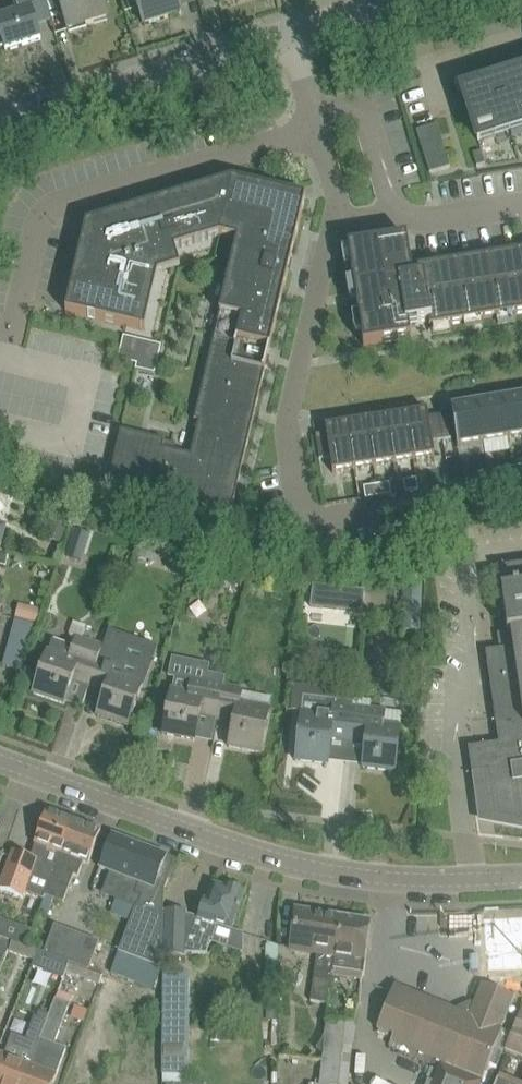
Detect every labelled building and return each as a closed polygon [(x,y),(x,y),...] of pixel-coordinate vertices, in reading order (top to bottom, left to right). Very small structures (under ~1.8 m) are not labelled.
[(16,7),(0,13),(0,31),(7,51),(42,39),(37,24),(50,20),(51,20),(44,0),(14,0),(16,7)] [(69,31),(107,19),(102,2),(104,1),(103,0),(59,0),(69,31)] [(145,25),(181,13),(177,0),(136,0),(145,25)] [(495,83),(510,131),(521,128),(521,74),(495,83)] [(510,131),(495,83),(463,92),(478,141),(510,131)] [(450,167),(440,135),(437,125),(417,131),(430,174),(450,167)] [(473,154),(477,167),(485,164),(481,152),(473,154)] [(220,237),(233,180),(87,224),(66,312),(145,331),(146,329),(136,327),(139,312),(144,314),(153,276),(158,275),(181,268),(175,250),(220,237)] [(233,180),(220,237),(237,241),(195,421),(199,422),(195,440),(246,452),(306,197),(233,180)] [(348,247),(349,250),(354,249),(356,265),(351,266),(359,315),(364,314),(367,330),(362,331),(364,347),(412,339),(410,325),(429,322),(430,328),(433,328),(432,323),(448,320),(449,325),(498,317),(497,312),(513,310),(513,315),(521,313),(521,262),(402,281),(398,256),(410,254),(407,238),(348,247)] [(128,363),(134,339),(124,337),(118,360),(128,363)] [(134,339),(128,363),(137,365),(138,361),(140,351),(143,341),(134,339)] [(162,346),(143,341),(140,351),(160,355),(162,346)] [(160,355),(140,351),(138,361),(157,365),(160,355)] [(157,365),(138,361),(136,370),(155,374),(157,365)] [(502,400),(508,439),(521,436),(521,396),(502,400)] [(508,439),(502,400),(478,404),(484,442),(508,439)] [(484,442),(478,404),(452,408),(453,414),(457,438),(458,447),(484,442)] [(433,442),(429,417),(428,411),(407,415),(414,460),(435,457),(433,442)] [(457,438),(453,414),(441,416),(445,440),(457,438)] [(414,460),(407,415),(387,418),(394,463),(414,460)] [(445,440),(441,416),(429,417),(433,442),(445,440)] [(387,418),(367,421),(374,467),(394,463),(387,418)] [(367,421),(347,424),(354,470),(374,467),(367,421)] [(347,424),(326,428),(327,434),(331,459),(333,473),(354,470),(347,424)] [(231,516),(246,452),(195,440),(191,456),(164,449),(166,441),(121,431),(108,487),(231,516)] [(331,459),(327,434),(316,436),(320,460),(331,459)] [(515,479),(521,478),(521,466),(513,468),(515,479)] [(498,482),(515,479),(513,468),(496,471),(498,482)] [(404,481),(406,492),(419,490),(417,479),(404,481)] [(377,485),(379,497),(392,495),(390,483),(377,485)] [(366,499),(379,497),(377,485),(364,487),(366,499)] [(45,539),(63,545),(68,529),(50,523),(45,539)] [(66,558),(82,563),(91,535),(75,530),(66,558)] [(137,559),(156,564),(162,541),(143,536),(137,559)] [(502,569),(505,591),(501,592),(507,633),(498,634),(500,650),(486,652),(499,744),(468,748),(472,774),(487,772),(493,818),(521,823),(521,566),(502,569)] [(423,581),(410,580),(407,629),(420,630),(423,581)] [(314,585),(312,608),(363,614),(366,591),(314,585)] [(19,605),(16,619),(39,624),(42,610),(19,605)] [(9,646),(25,650),(31,630),(14,626),(9,646)] [(73,682),(89,688),(104,647),(78,637),(74,648),(53,641),(34,694),(65,705),(73,682)] [(104,647),(89,688),(106,694),(97,717),(128,727),(148,673),(118,662),(122,653),(104,647)] [(199,717),(217,720),(222,695),(223,695),(225,685),(226,678),(206,674),(204,682),(192,680),(191,682),(177,679),(173,692),(171,692),(163,734),(195,741),(199,717)] [(222,695),(217,720),(234,724),(229,748),(261,754),(265,733),(269,711),(252,708),(254,700),(244,698),(245,689),(225,685),(223,695),(222,695)] [(331,740),(348,742),(352,707),(353,702),(320,699),(318,714),(301,712),(296,761),(328,764),(331,740)] [(352,707),(348,742),(366,744),(363,768),(395,772),(400,732),(402,713),(384,711),(352,707)] [(36,844),(30,859),(56,869),(61,855),(73,821),(47,811),(35,844),(36,844)] [(61,855),(56,869),(46,896),(41,912),(48,915),(54,899),(64,903),(74,875),(79,877),(84,864),(88,866),(102,831),(73,821),(61,855)] [(104,856),(99,868),(106,870),(111,872),(103,894),(123,902),(136,907),(112,974),(155,990),(162,968),(162,955),(163,912),(164,892),(168,880),(176,860),(144,848),(112,835),(104,856)] [(46,896),(56,869),(30,859),(12,852),(0,885),(0,892),(23,901),(27,889),(46,896)] [(163,912),(162,955),(186,956),(186,954),(207,955),(207,954),(216,926),(232,931),(244,894),(225,888),(224,889),(213,885),(207,902),(205,902),(199,919),(190,916),(187,916),(187,913),(163,912)] [(333,970),(341,917),(296,910),(290,951),(318,955),(311,1000),(302,999),(300,1018),(326,1022),(333,970)] [(371,922),(341,917),(333,970),(361,974),(364,975),(366,960),(365,960),(368,943),(371,922)] [(483,919),(484,954),(486,954),(486,970),(521,969),(520,945),(521,945),(521,917),(483,919)] [(13,943),(25,947),(31,931),(0,920),(0,938),(11,942),(13,943)] [(91,964),(95,953),(99,942),(55,926),(45,953),(89,970),(91,964)] [(11,942),(0,938),(0,952),(6,954),(11,942)] [(455,941),(450,956),(475,965),(481,951),(455,941)] [(266,945),(266,963),(280,963),(280,946),(269,942),(266,945)] [(24,957),(9,993),(20,998),(34,964),(38,952),(25,947),(13,943),(10,952),(24,957)] [(38,952),(34,964),(65,976),(70,963),(39,951),(38,952)] [(66,975),(100,987),(103,978),(69,966),(66,975)] [(163,1075),(190,1076),(191,975),(164,974),(163,1075)] [(392,1042),(463,1071),(483,1078),(503,1030),(501,1029),(514,997),(482,984),(473,1005),(470,1003),(458,1008),(457,1012),(395,987),(377,1031),(393,1037),(392,1042)] [(56,998),(47,1021),(62,1027),(70,1004),(56,998)] [(69,1017),(86,1021),(89,1008),(72,1004),(69,1017)] [(521,1057),(521,1010),(505,1050),(521,1057)] [(328,1021),(326,1037),(353,1040),(355,1024),(328,1021)] [(30,1066),(34,1055),(46,1026),(36,1023),(31,1036),(29,1035),(27,1041),(13,1036),(5,1057),(0,1055),(0,1083),(23,1083),(30,1066)] [(353,1040),(326,1037),(321,1083),(349,1083),(353,1040)] [(23,1083),(55,1083),(57,1077),(67,1049),(55,1044),(41,1039),(34,1055),(30,1066),(23,1083)] [(429,1081),(428,1083),(483,1083),(440,1066),(434,1082),(429,1081)]
